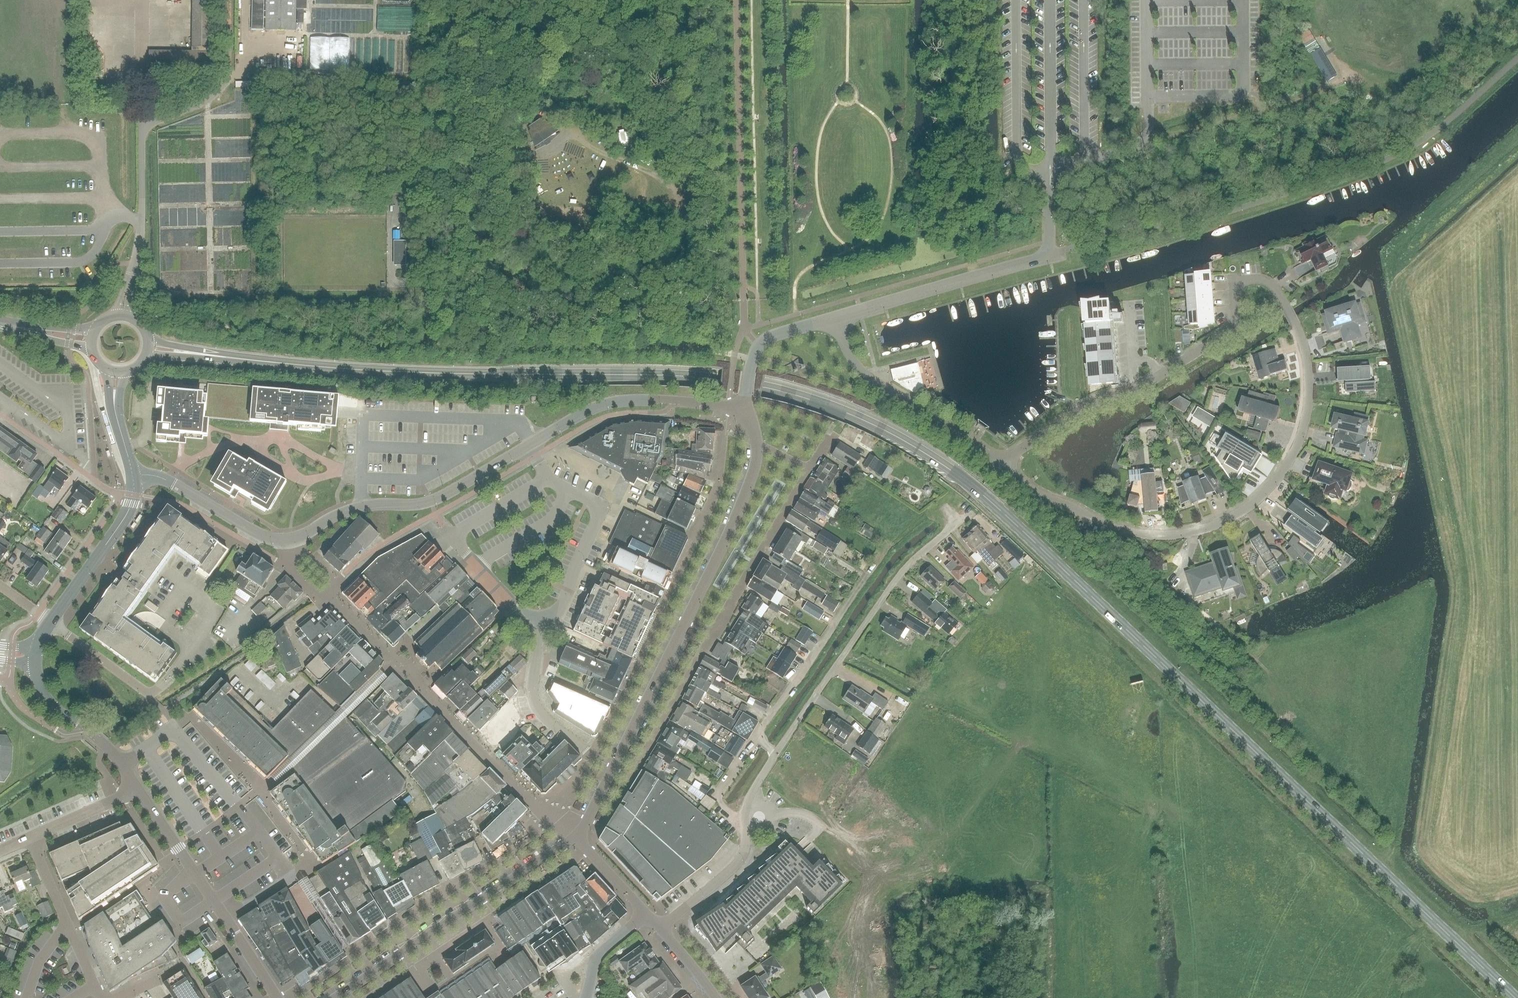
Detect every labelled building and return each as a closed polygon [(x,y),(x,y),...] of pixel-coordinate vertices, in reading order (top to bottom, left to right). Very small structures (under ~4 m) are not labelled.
[(253,30),(265,30),(265,0),(253,0),(253,30)] [(265,30),(296,31),(297,9),(307,9),(308,0),(266,0),(265,30)] [(309,70),(349,71),(350,39),(310,38),(309,70)] [(1327,81),(1336,76),(1321,49),(1311,55),(1327,81)] [(212,52),(192,51),(149,51),(149,71),(212,73),(212,52)] [(528,132),(534,149),(558,133),(544,121),(542,122),(540,120),(529,127),(530,131),(528,132)] [(1295,251),(1302,264),(1302,265),(1311,261),(1318,275),(1319,275),(1317,271),(1328,265),(1322,254),(1332,249),(1326,236),(1316,241),(1315,239),(1303,245),(1304,247),(1295,251)] [(405,266),(405,241),(394,241),(394,266),(405,266)] [(1187,277),(1188,289),(1211,287),(1210,275),(1187,277)] [(1211,287),(1188,289),(1189,301),(1212,299),(1211,287)] [(1212,299),(1189,301),(1190,313),(1213,311),(1212,299)] [(1112,329),(1111,323),(1123,322),(1122,317),(1119,318),(1119,313),(1110,314),(1110,302),(1100,303),(1088,304),(1087,311),(1088,324),(1087,324),(1091,385),(1116,383),(1112,329)] [(1327,315),(1323,316),(1329,333),(1341,329),(1345,342),(1360,337),(1356,324),(1361,323),(1360,319),(1363,318),(1359,305),(1355,306),(1355,304),(1353,305),(1352,303),(1332,309),(1333,311),(1326,313),(1327,315)] [(1213,323),(1213,311),(1190,313),(1190,325),(1184,327),(1184,329),(1192,330),(1207,326),(1207,324),(1213,323)] [(1279,363),(1278,360),(1275,349),(1252,356),(1259,379),(1288,371),(1285,362),(1279,363)] [(917,364),(890,370),(893,381),(913,393),(924,391),(917,364)] [(1338,370),(1338,380),(1337,380),(1337,381),(1347,380),(1347,383),(1345,383),(1346,393),(1376,391),(1375,381),(1369,382),(1369,379),(1372,379),(1372,378),(1371,378),(1370,368),(1338,370)] [(160,390),(159,408),(163,409),(161,425),(160,438),(179,439),(179,435),(203,437),(205,418),(288,425),(331,429),(334,394),(207,383),(206,394),(160,390)] [(1249,397),(1244,396),(1240,410),(1258,415),(1255,426),(1266,429),(1269,419),(1278,421),(1282,407),(1274,404),(1277,396),(1265,393),(1264,395),(1250,391),(1249,397)] [(1335,415),(1332,428),(1341,430),(1340,435),(1337,434),(1334,446),(1347,449),(1353,450),(1353,451),(1364,453),(1366,441),(1362,440),(1363,435),(1365,436),(1365,433),(1367,433),(1368,426),(1367,426),(1368,423),(1366,423),(1367,418),(1356,415),(1354,420),(1335,415)] [(647,484),(657,466),(680,472),(704,478),(706,471),(708,471),(711,456),(710,455),(691,452),(666,448),(667,446),(665,444),(663,444),(667,423),(635,421),(610,426),(584,441),(583,442),(582,444),(581,446),(581,449),(582,451),(583,453),(585,454),(619,471),(620,471),(622,472),(621,474),(625,481),(629,483),(633,486),(636,479),(647,484)] [(1142,430),(1161,430),(1160,421),(1142,422),(1142,430)] [(1251,428),(1249,435),(1263,440),(1266,432),(1251,428)] [(16,463),(18,460),(22,462),(17,468),(24,473),(32,462),(37,455),(0,429),(0,451),(16,463)] [(691,444),(691,452),(710,455),(710,450),(712,450),(712,438),(713,439),(714,429),(693,429),(692,431),(697,432),(696,444),(691,444)] [(1236,480),(1237,479),(1245,465),(1251,469),(1260,454),(1226,434),(1218,449),(1222,451),(1217,459),(1216,458),(1215,458),(1230,479),(1231,480),(1232,480),(1233,481),(1234,481),(1235,480),(1236,480)] [(853,469),(860,457),(839,443),(831,455),(853,469)] [(232,455),(216,483),(231,492),(233,488),(266,507),(281,480),(259,467),(249,461),(247,464),(232,455)] [(878,460),(869,455),(862,466),(871,472),(878,460)] [(811,479),(826,489),(839,469),(823,458),(811,478),(811,479)] [(305,459),(295,471),(305,479),(314,467),(305,459)] [(28,478),(35,483),(44,471),(32,462),(24,473),(29,477),(28,478)] [(1317,466),(1312,479),(1329,485),(1325,495),(1328,496),(1328,497),(1329,498),(1330,499),(1332,500),(1333,500),(1335,500),(1336,500),(1338,499),(1340,500),(1343,490),(1348,492),(1350,491),(1351,489),(1352,488),(1352,486),(1352,485),(1352,483),(1352,481),(1354,475),(1319,463),(1318,467),(1317,466)] [(851,484),(858,474),(847,467),(841,477),(851,484)] [(1159,497),(1157,497),(1154,469),(1130,471),(1131,481),(1134,481),(1128,505),(1138,508),(1138,506),(1145,505),(1145,513),(1158,512),(1157,501),(1159,501),(1159,497)] [(59,491),(68,479),(56,470),(47,482),(43,488),(50,493),(54,487),(59,491)] [(668,475),(666,480),(682,487),(683,486),(700,493),(705,482),(688,474),(680,472),(678,478),(683,480),(683,482),(668,475)] [(1215,492),(1205,476),(1205,477),(1199,480),(1198,477),(1184,482),(1185,485),(1178,488),(1178,487),(1177,487),(1181,505),(1189,501),(1191,506),(1208,499),(1206,495),(1215,492)] [(802,489),(804,490),(819,500),(821,497),(825,499),(827,496),(823,494),(826,489),(811,479),(811,478),(810,478),(802,489)] [(662,499),(654,514),(686,530),(695,509),(672,497),(673,496),(675,492),(660,485),(655,496),(662,499)] [(679,494),(675,492),(673,496),(693,505),(699,494),(683,486),(682,487),(679,494)] [(80,487),(68,503),(66,506),(75,512),(81,503),(88,509),(96,498),(80,487)] [(819,500),(804,490),(800,497),(820,510),(828,515),(835,504),(828,500),(826,504),(819,500)] [(820,510),(800,497),(793,509),(814,522),(820,510)] [(1324,539),(1321,537),(1317,535),(1320,530),(1323,532),(1329,522),(1304,504),(1301,502),(1301,503),(1302,503),(1301,505),(1295,501),(1288,511),(1287,512),(1292,515),(1285,526),(1299,536),(1317,549),(1324,539)] [(68,514),(58,507),(51,516),(61,524),(68,514)] [(155,684),(176,654),(128,619),(148,591),(144,589),(174,547),(200,566),(198,569),(209,577),(228,551),(168,508),(123,570),(128,573),(126,576),(126,575),(122,581),(121,583),(116,580),(80,630),(155,684)] [(613,546),(671,573),(687,540),(686,536),(636,513),(635,515),(625,510),(621,517),(609,544),(613,546)] [(792,511),(786,521),(802,531),(805,526),(810,529),(808,531),(811,533),(816,536),(821,529),(792,511)] [(360,518),(324,559),(340,573),(361,549),(364,552),(379,535),(360,518)] [(869,539),(874,531),(865,524),(859,533),(869,539)] [(977,526),(970,532),(971,533),(989,555),(990,555),(994,560),(1000,554),(1003,552),(998,545),(995,548),(992,545),(977,526)] [(43,527),(39,532),(64,550),(72,538),(61,531),(56,537),(43,527)] [(779,541),(795,551),(801,541),(810,547),(814,541),(791,527),(789,531),(786,530),(779,541)] [(821,529),(816,536),(815,539),(834,551),(840,541),(821,529)] [(64,550),(39,532),(36,537),(37,538),(34,541),(41,546),(44,543),(49,547),(45,552),(56,560),(64,550)] [(971,533),(962,540),(974,554),(976,552),(980,556),(983,560),(987,565),(994,560),(990,555),(989,555),(971,533)] [(378,558),(342,594),(349,601),(357,608),(364,600),(374,610),(405,581),(420,596),(441,576),(433,569),(444,558),(434,548),(421,535),(378,558)] [(1260,535),(1250,541),(1259,556),(1258,558),(1257,560),(1257,562),(1256,564),(1256,566),(1257,569),(1257,571),(1258,573),(1260,574),(1261,576),(1268,570),(1270,573),(1276,582),(1285,576),(1279,567),(1278,564),(1286,560),(1286,559),(1286,558),(1285,558),(1285,557),(1284,556),(1283,555),(1282,554),(1280,552),(1279,551),(1277,551),(1275,550),(1273,550),(1271,550),(1269,550),(1260,535)] [(1307,567),(1315,556),(1297,544),(1300,540),(1294,535),(1288,544),(1291,547),(1299,557),(1307,567)] [(9,544),(0,538),(0,561),(7,552),(5,550),(9,544)] [(1024,555),(1006,538),(1001,544),(1019,561),(1024,555)] [(782,566),(799,577),(803,571),(788,562),(795,551),(779,541),(772,553),(785,561),(782,566)] [(814,541),(810,547),(824,555),(827,550),(814,541)] [(21,561),(26,565),(33,570),(26,579),(30,582),(29,584),(33,587),(34,585),(37,587),(49,570),(38,563),(37,564),(30,559),(34,553),(20,543),(17,548),(26,555),(21,561)] [(621,570),(637,578),(642,580),(663,590),(671,573),(613,546),(609,555),(605,563),(621,570)] [(950,562),(945,567),(958,581),(974,567),(965,558),(958,550),(956,552),(952,547),(945,553),(949,558),(948,560),(950,562)] [(1299,557),(1291,547),(1286,551),(1294,561),(1299,557)] [(1215,564),(1188,573),(1195,596),(1223,586),(1224,590),(1233,587),(1238,600),(1246,597),(1240,580),(1237,571),(1234,572),(1227,550),(1212,555),(1215,564)] [(234,586),(238,589),(232,597),(245,605),(250,598),(254,600),(273,570),(253,556),(245,567),(241,565),(236,571),(241,575),(234,586)] [(441,576),(445,572),(442,570),(439,567),(446,561),(444,558),(433,569),(441,576)] [(799,577),(782,566),(779,571),(762,560),(753,576),(777,591),(784,580),(793,585),(791,588),(797,592),(798,591),(801,587),(804,582),(805,581),(799,577)] [(439,567),(442,570),(448,563),(446,561),(439,567)] [(442,570),(445,572),(451,566),(448,563),(442,570)] [(438,608),(444,614),(421,636),(414,643),(421,651),(415,656),(428,670),(434,664),(441,671),(483,631),(493,621),(494,620),(494,617),(494,616),(498,612),(496,609),(496,608),(479,590),(478,590),(468,580),(469,579),(454,564),(424,593),(423,593),(436,605),(435,606),(438,608)] [(920,577),(935,591),(944,581),(930,567),(920,577)] [(618,576),(635,584),(637,578),(621,570),(618,576)] [(995,574),(1002,582),(1007,578),(1001,570),(995,574)] [(980,572),(974,577),(982,585),(987,580),(980,572)] [(593,586),(572,632),(611,650),(631,659),(659,600),(643,592),(603,574),(598,583),(600,584),(598,588),(593,586)] [(770,602),(777,591),(753,576),(747,587),(770,602)] [(303,593),(296,586),(286,577),(277,586),(279,588),(270,597),(283,609),(292,600),(294,602),(303,593)] [(646,585),(643,592),(659,600),(663,590),(642,580),(641,583),(646,585)] [(393,646),(400,639),(420,619),(435,606),(436,605),(423,593),(420,596),(405,581),(374,610),(371,614),(366,618),(393,646)] [(821,592),(804,582),(801,587),(818,597),(821,592)] [(965,593),(954,582),(948,588),(960,599),(965,593)] [(954,628),(957,624),(944,613),(947,610),(935,599),(932,603),(920,593),(912,602),(935,622),(934,624),(940,629),(941,627),(948,634),(949,633),(951,633),(954,630),(954,628)] [(754,617),(763,603),(751,595),(741,608),(744,610),(754,617)] [(821,604),(833,612),(839,604),(827,596),(821,604)] [(148,600),(145,605),(155,612),(158,608),(148,600)] [(367,610),(371,614),(374,610),(364,600),(357,608),(359,610),(363,606),(367,610)] [(767,608),(776,614),(780,608),(778,606),(779,605),(772,601),(771,602),(767,608)] [(251,611),(257,617),(267,608),(261,602),(251,611)] [(818,621),(823,612),(807,602),(801,610),(818,621)] [(307,648),(339,616),(330,608),(323,615),(315,621),(305,630),(308,634),(300,640),(307,648)] [(763,635),(769,626),(754,617),(744,610),(739,619),(754,629),(755,629),(762,634),(763,635)] [(897,621),(897,620),(891,616),(889,620),(886,619),(881,627),(884,629),(882,632),(898,641),(906,626),(924,637),(929,628),(918,621),(908,615),(903,623),(901,622),(900,623),(897,621)] [(295,634),(300,640),(308,634),(305,630),(315,621),(310,616),(297,627),(300,630),(295,634)] [(339,616),(307,648),(311,654),(315,658),(324,650),(323,649),(348,625),(339,616)] [(748,639),(756,644),(762,634),(755,629),(754,629),(739,619),(732,629),(748,639)] [(501,640),(509,631),(499,621),(491,630),(501,640)] [(323,649),(324,650),(315,658),(305,668),(319,682),(335,666),(345,656),(350,652),(355,647),(362,640),(348,625),(323,649)] [(302,667),(284,626),(271,637),(290,681),(300,672),(298,669),(302,667)] [(804,626),(795,640),(804,646),(813,632),(804,626)] [(748,639),(732,629),(724,642),(733,648),(744,655),(747,651),(743,648),(748,639)] [(338,669),(335,672),(349,686),(378,656),(375,653),(374,653),(373,652),(373,651),(362,640),(350,652),(351,652),(346,657),(345,656),(335,666),(338,669)] [(796,653),(801,646),(791,640),(787,647),(796,653)] [(725,661),(733,648),(724,642),(721,647),(717,645),(711,655),(721,661),(724,662),(725,661)] [(606,661),(566,644),(558,664),(557,664),(559,665),(580,674),(586,676),(594,680),(617,690),(625,674),(624,674),(626,669),(609,662),(606,661)] [(467,664),(477,654),(471,648),(461,657),(467,664)] [(784,648),(778,657),(790,665),(797,656),(784,648)] [(611,650),(606,661),(609,662),(626,669),(627,669),(632,659),(631,659),(611,650)] [(349,686),(356,693),(380,670),(384,662),(378,656),(349,686)] [(510,664),(517,671),(526,663),(518,656),(510,664)] [(699,667),(715,676),(717,674),(721,676),(720,677),(732,683),(739,669),(725,661),(724,662),(721,661),(719,664),(705,656),(699,667)] [(773,657),(766,668),(782,678),(789,667),(773,657)] [(253,658),(247,664),(254,671),(260,665),(253,658)] [(450,669),(441,678),(434,685),(446,698),(470,673),(460,664),(457,667),(452,671),(450,669)] [(459,711),(467,719),(490,697),(490,698),(499,690),(507,682),(506,682),(517,671),(510,664),(476,695),(459,711)] [(459,711),(476,695),(469,688),(478,678),(484,672),(478,666),(470,673),(446,698),(459,711)] [(725,687),(723,685),(713,680),(715,676),(699,667),(695,675),(711,684),(718,688),(720,689),(723,691),(725,687)] [(340,708),(356,693),(349,686),(335,672),(334,671),(317,687),(340,708)] [(407,689),(392,674),(380,687),(366,700),(367,701),(380,687),(384,691),(373,704),(378,710),(377,711),(381,715),(384,712),(382,709),(388,703),(391,706),(396,701),(407,689)] [(267,675),(263,680),(273,688),(277,683),(267,675)] [(707,694),(719,701),(721,696),(717,694),(720,689),(718,688),(711,684),(695,675),(690,685),(707,694)] [(583,684),(590,687),(588,692),(595,695),(612,702),(615,696),(615,695),(617,691),(617,690),(594,680),(586,676),(583,684)] [(262,721),(263,720),(221,679),(193,708),(267,779),(288,757),(293,752),(308,738),(297,727),(307,717),(295,706),(273,729),(271,730),(262,721)] [(548,694),(556,705),(553,710),(552,712),(593,737),(596,737),(596,736),(610,706),(552,680),(546,692),(547,694),(548,694)] [(516,693),(507,682),(499,690),(508,700),(516,693)] [(702,703),(707,694),(690,685),(682,700),(694,706),(700,709),(698,712),(709,718),(711,719),(711,720),(714,722),(719,713),(713,710),(699,703),(699,701),(702,703)] [(861,694),(851,687),(843,699),(863,713),(870,703),(882,711),(888,702),(874,693),(871,699),(862,693),(861,694)] [(378,736),(417,698),(412,693),(412,691),(410,689),(409,689),(408,688),(407,689),(396,701),(391,706),(388,703),(382,709),(384,712),(381,715),(377,711),(367,701),(366,700),(355,711),(353,713),(357,718),(366,727),(365,728),(376,738),(378,736)] [(966,688),(957,705),(962,708),(961,709),(967,712),(977,693),(966,688)] [(319,728),(335,713),(310,690),(295,706),(307,717),(319,728)] [(419,697),(418,696),(417,698),(378,736),(386,745),(428,707),(427,706),(427,707),(426,706),(425,707),(417,700),(419,698),(418,698),(419,697)] [(490,697),(467,719),(479,731),(507,702),(506,703),(503,701),(495,708),(488,701),(491,698),(490,698),(490,697)] [(767,707),(750,698),(747,703),(764,712),(767,707)] [(680,702),(675,711),(702,726),(707,730),(711,723),(706,719),(699,715),(697,717),(692,714),(694,710),(680,702)] [(428,707),(386,745),(395,753),(436,715),(428,707)] [(702,726),(675,711),(670,720),(683,728),(685,726),(690,729),(703,736),(707,730),(702,726)] [(714,722),(746,741),(758,722),(739,711),(733,720),(720,712),(719,713),(714,722)] [(395,753),(396,755),(394,757),(410,774),(415,770),(416,770),(453,733),(436,715),(395,753)] [(844,743),(848,737),(852,731),(845,726),(845,725),(832,716),(824,727),(838,736),(837,739),(844,743)] [(308,738),(319,728),(307,717),(297,727),(308,738)] [(867,731),(878,738),(886,725),(875,718),(867,731)] [(355,729),(347,719),(294,775),(269,794),(321,864),(354,841),(355,843),(400,812),(392,801),(405,792),(406,783),(357,727),(355,729)] [(656,743),(667,749),(675,754),(679,749),(676,747),(680,739),(678,738),(683,731),(668,722),(656,743)] [(928,723),(910,730),(915,742),(933,735),(928,723)] [(744,742),(729,733),(724,730),(719,737),(740,750),(744,742)] [(882,742),(867,732),(857,746),(872,756),(882,742)] [(445,773),(469,752),(468,751),(468,750),(453,734),(453,733),(416,770),(410,775),(423,790),(424,792),(424,793),(445,774),(445,773)] [(692,733),(687,739),(696,745),(709,753),(707,757),(717,763),(723,752),(692,733)] [(521,771),(549,743),(542,736),(535,743),(531,747),(521,737),(509,748),(510,749),(503,756),(519,772),(521,771)] [(3,782),(10,772),(12,747),(7,737),(0,737),(0,782),(3,782)] [(735,757),(740,750),(719,737),(715,745),(735,757)] [(531,781),(531,784),(541,794),(545,794),(556,784),(561,783),(576,769),(574,767),(581,760),(564,741),(555,750),(549,743),(521,771),(531,781)] [(658,744),(651,755),(673,768),(678,771),(681,766),(674,762),(672,762),(676,755),(658,744)] [(868,759),(854,750),(851,755),(864,764),(868,759)] [(445,774),(424,793),(434,810),(439,807),(437,803),(448,792),(453,797),(474,782),(486,770),(469,752),(445,773),(445,774)] [(651,755),(645,764),(662,774),(663,772),(665,769),(670,772),(673,768),(651,755)] [(975,758),(964,762),(971,781),(983,776),(975,758)] [(664,785),(669,775),(663,772),(662,774),(645,764),(641,771),(659,782),(664,785)] [(477,796),(496,777),(489,770),(488,771),(487,769),(486,770),(474,782),(453,797),(439,807),(434,810),(436,814),(439,820),(477,796)] [(641,771),(634,782),(650,797),(715,855),(729,838),(673,790),(664,785),(659,782),(641,771)] [(491,800),(503,789),(505,786),(496,777),(477,796),(439,820),(444,830),(455,824),(466,818),(470,815),(471,815),(486,804),(491,800)] [(620,805),(695,872),(710,860),(715,855),(650,797),(634,782),(620,805)] [(689,794),(693,789),(683,782),(679,787),(689,794)] [(508,794),(503,789),(491,800),(497,806),(509,794),(508,794)] [(710,807),(715,798),(708,793),(703,802),(710,807)] [(516,819),(524,814),(516,802),(517,801),(516,800),(516,801),(509,794),(497,806),(491,800),(486,804),(471,815),(470,815),(490,850),(503,843),(502,841),(509,837),(506,832),(509,830),(507,827),(517,821),(516,819)] [(656,902),(695,872),(620,805),(598,840),(656,902)] [(702,815),(706,811),(700,806),(697,810),(702,815)] [(432,856),(433,858),(436,856),(439,861),(439,862),(449,880),(464,872),(464,871),(444,830),(439,820),(436,814),(415,824),(426,844),(432,856)] [(475,838),(475,837),(472,831),(466,818),(455,824),(475,866),(481,862),(482,860),(474,841),(475,838)] [(120,823),(50,854),(62,882),(89,869),(92,876),(67,893),(79,921),(159,867),(144,845),(143,846),(133,831),(125,835),(120,823)] [(444,830),(464,871),(475,866),(455,824),(444,830)] [(698,925),(694,928),(706,941),(708,939),(716,952),(735,934),(740,939),(737,943),(744,951),(755,941),(748,933),(796,886),(811,903),(806,908),(813,914),(821,907),(820,905),(846,880),(824,858),(812,869),(785,841),(706,917),(697,923),(698,925)] [(413,898),(440,884),(426,859),(432,856),(426,844),(416,849),(422,860),(413,865),(415,868),(401,875),(403,880),(413,898)] [(371,845),(361,850),(364,855),(367,860),(384,892),(396,913),(409,904),(410,906),(413,903),(410,899),(413,898),(403,880),(395,885),(383,862),(381,863),(371,845)] [(349,852),(317,872),(318,875),(319,874),(325,884),(324,884),(330,893),(359,939),(370,931),(368,929),(343,890),(361,880),(360,877),(361,876),(349,852)] [(367,860),(360,864),(369,882),(370,882),(375,892),(374,892),(372,894),(387,919),(396,914),(396,913),(384,892),(367,860)] [(10,875),(15,885),(13,886),(16,894),(26,890),(23,882),(29,880),(33,887),(39,885),(33,871),(28,873),(26,867),(10,875)] [(581,904),(589,899),(579,886),(585,881),(576,867),(573,867),(562,875),(581,904)] [(318,874),(308,880),(350,945),(359,939),(330,893),(318,874)] [(585,881),(579,886),(594,903),(593,904),(600,911),(598,912),(611,927),(627,913),(626,908),(595,874),(586,882),(585,881)] [(562,875),(550,883),(590,946),(609,929),(599,917),(591,907),(586,911),(581,904),(562,875)] [(361,880),(343,890),(368,929),(370,931),(386,921),(370,895),(362,879),(361,880)] [(550,883),(537,891),(557,920),(556,921),(578,953),(590,946),(550,883)] [(265,923),(266,925),(276,944),(282,955),(291,973),(293,976),(298,983),(305,979),(313,974),(326,964),(343,953),(320,920),(309,928),(320,944),(315,947),(314,946),(316,945),(308,931),(309,931),(287,889),(258,907),(263,914),(261,915),(265,923)] [(2,907),(3,910),(17,904),(13,895),(8,897),(5,891),(0,894),(0,908),(2,907)] [(537,891),(525,900),(567,961),(578,953),(556,921),(557,920),(537,891)] [(134,892),(81,928),(110,992),(126,981),(178,958),(171,948),(176,942),(162,921),(156,925),(140,901),(142,900),(136,892),(134,893),(134,892)] [(1098,895),(1079,896),(1079,909),(1099,908),(1098,895)] [(504,927),(495,933),(507,950),(525,939),(532,949),(538,958),(536,960),(546,975),(567,961),(525,900),(507,912),(510,917),(501,923),(504,927)] [(53,914),(48,901),(37,906),(42,919),(53,914)] [(1099,908),(1079,909),(1080,921),(1100,920),(1099,908)] [(242,926),(260,914),(256,909),(238,920),(242,926)] [(844,926),(861,925),(861,912),(843,913),(844,926)] [(265,923),(261,915),(260,914),(242,926),(249,937),(266,925),(265,923)] [(266,925),(249,937),(261,954),(276,944),(266,925)] [(21,940),(23,934),(8,928),(5,934),(21,940)] [(201,934),(205,940),(202,942),(205,947),(208,945),(209,947),(217,941),(208,929),(201,934)] [(465,963),(494,944),(485,930),(455,950),(455,951),(443,959),(453,973),(466,965),(465,963)] [(846,953),(863,952),(862,939),(845,940),(846,953)] [(276,944),(261,954),(268,964),(282,955),(276,944)] [(650,972),(659,965),(644,944),(620,961),(616,957),(609,962),(612,967),(619,962),(627,973),(631,970),(638,981),(650,972)] [(203,946),(190,955),(196,963),(209,954),(203,946)] [(2,965),(11,968),(17,952),(8,948),(2,965)] [(505,964),(522,991),(540,978),(528,961),(531,960),(523,948),(511,956),(513,959),(505,964)] [(249,988),(227,954),(213,962),(222,978),(234,997),(250,997),(245,991),(249,988)] [(282,984),(293,976),(291,973),(282,955),(268,964),(282,984)] [(755,978),(741,987),(748,997),(768,997),(759,984),(782,968),(773,955),(760,964),(766,973),(760,977),(759,976),(755,978)] [(503,997),(511,997),(514,996),(496,970),(490,961),(482,967),(503,997)] [(659,965),(650,972),(630,987),(637,996),(642,993),(646,997),(670,997),(671,997),(682,989),(662,963),(659,965)] [(496,970),(514,996),(522,991),(505,964),(496,970)] [(491,997),(503,997),(482,967),(473,973),(491,997)] [(184,970),(163,984),(172,997),(203,997),(184,970)] [(478,997),(491,997),(473,973),(465,979),(478,997)] [(222,978),(204,989),(209,997),(234,997),(222,978)] [(410,978),(379,997),(424,997),(410,978)] [(465,979),(448,990),(454,997),(478,997),(465,979)] [(820,982),(810,988),(816,997),(829,997),(820,982)] [(865,987),(849,988),(849,997),(866,997),(865,987)] [(448,990),(440,996),(442,997),(454,997),(448,990)]
